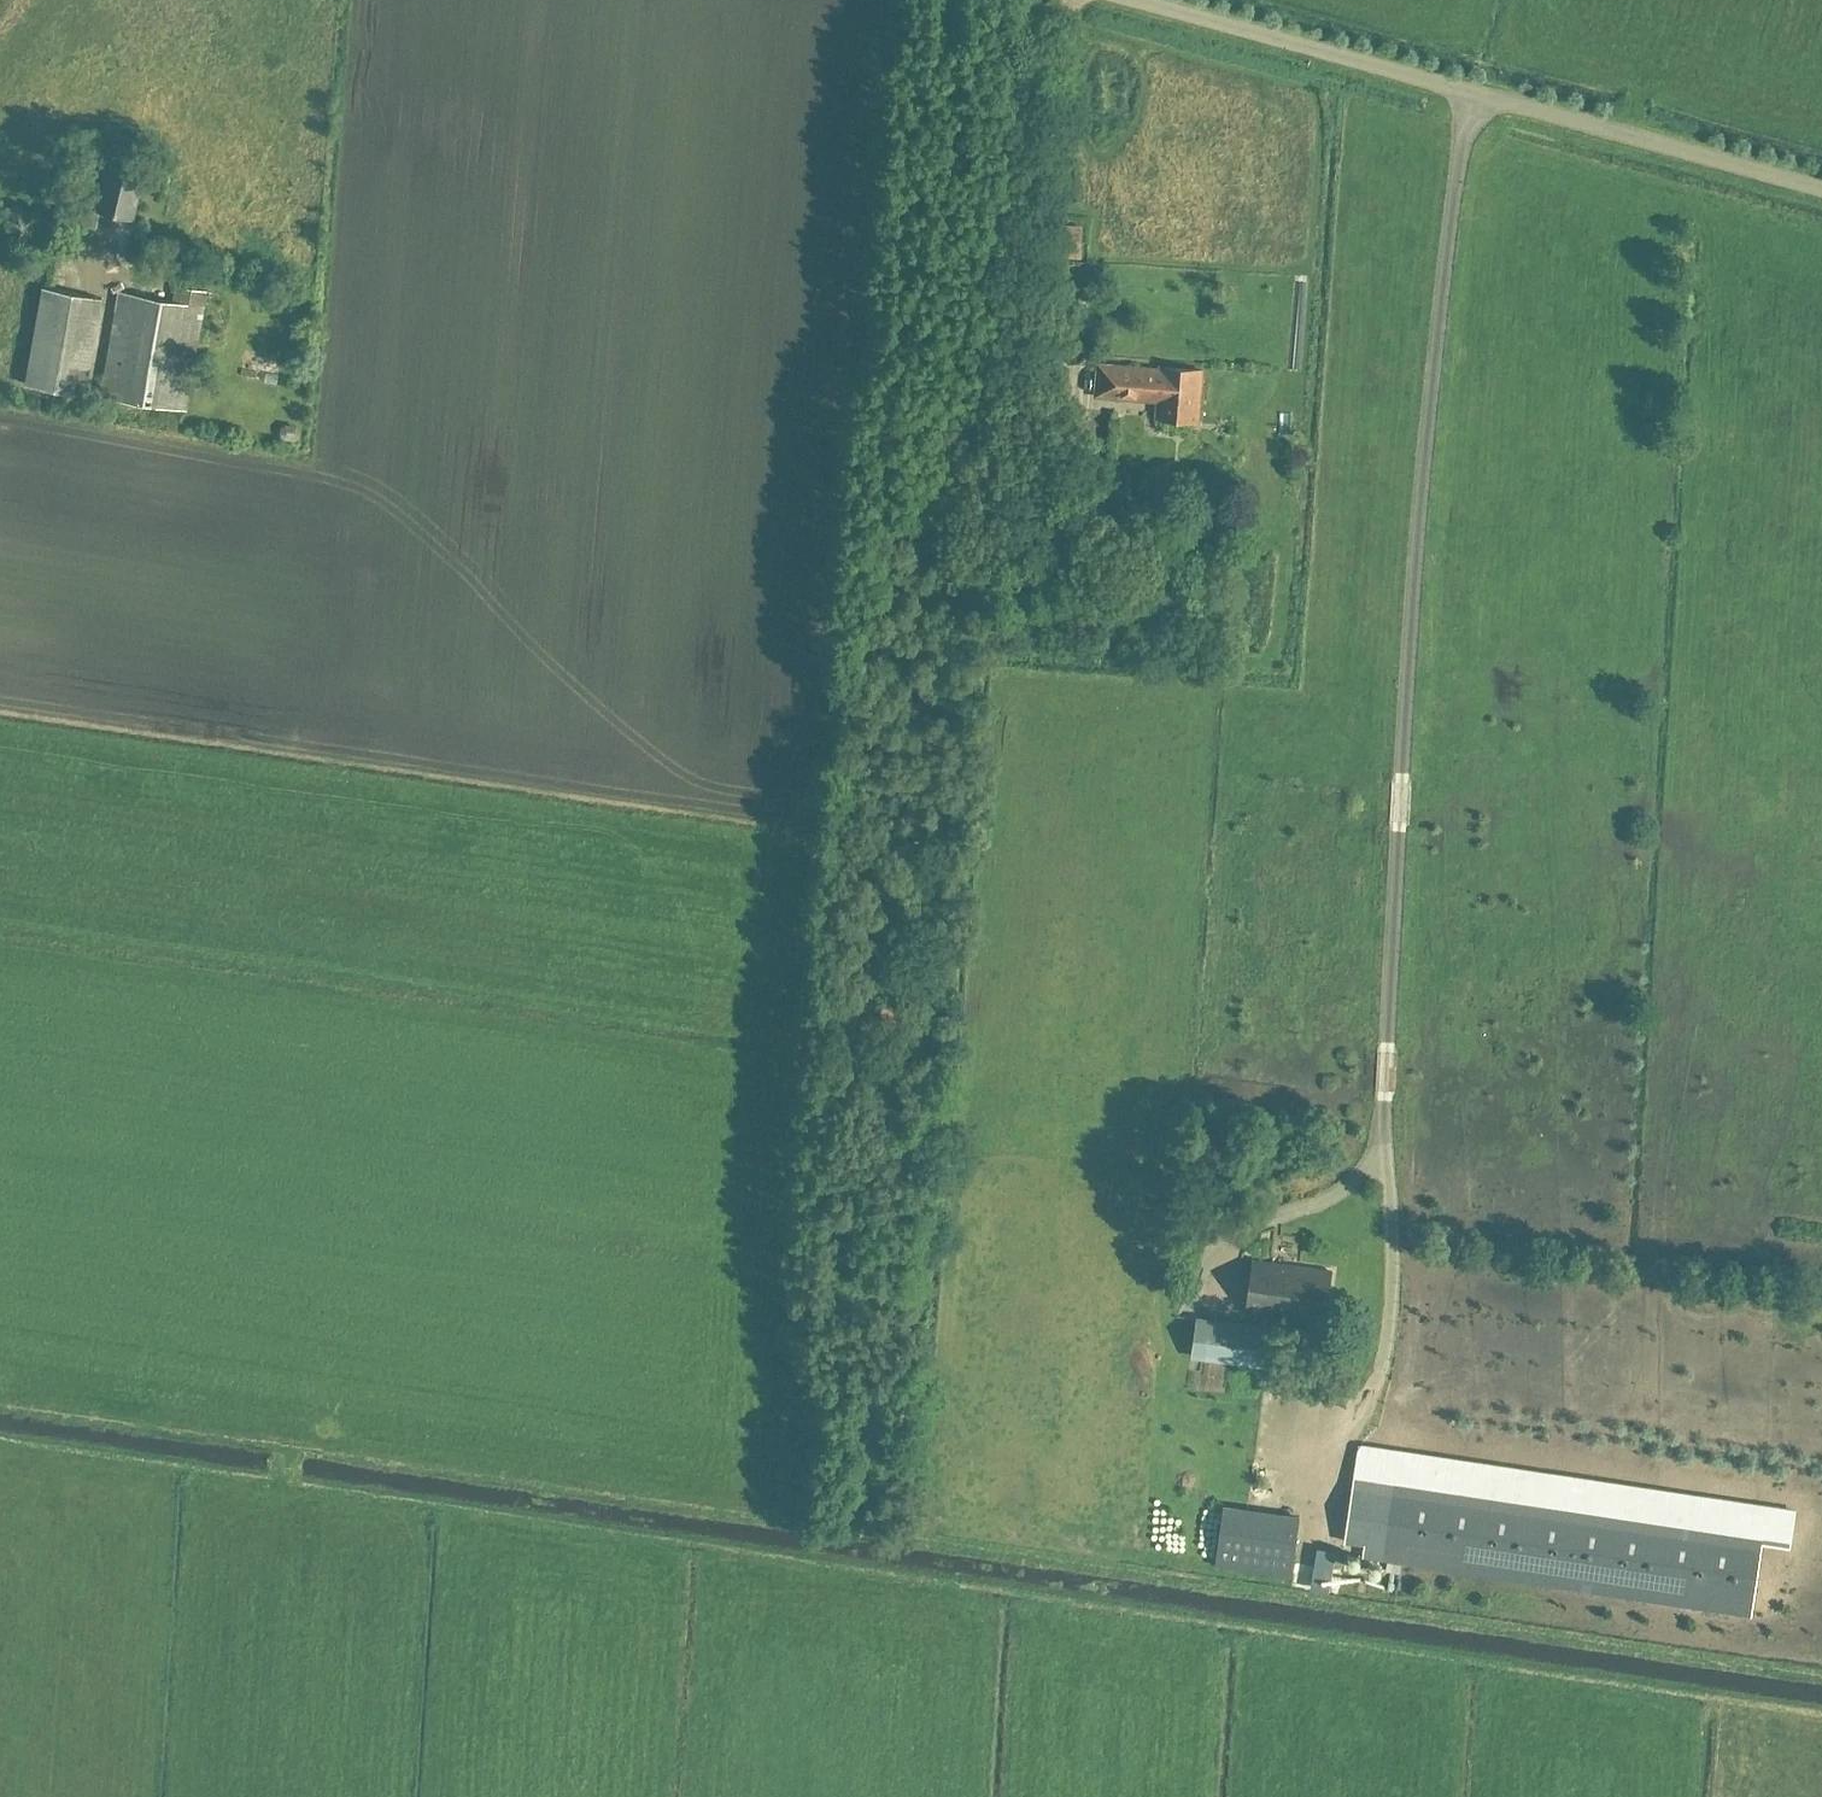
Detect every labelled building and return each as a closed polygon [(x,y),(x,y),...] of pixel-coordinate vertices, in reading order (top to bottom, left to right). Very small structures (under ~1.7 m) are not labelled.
[(1040,13),(1042,6),(1034,4),(1032,11),(1040,13)] [(132,216),(142,173),(109,166),(99,209),(101,209),(97,226),(114,230),(118,213),(132,216)] [(1062,227),(1063,251),(1086,250),(1084,226),(1062,227)] [(174,285),(172,300),(119,291),(99,396),(196,411),(201,382),(192,380),(208,291),(174,285)] [(84,394),(102,297),(44,287),(27,383),(84,394)] [(1198,421),(1202,370),(1161,366),(1161,369),(1098,364),(1096,395),(1158,401),(1157,417),(1198,421)] [(1324,1320),(1331,1270),(1252,1259),(1245,1309),(1324,1320)] [(1267,1356),(1273,1319),(1200,1310),(1194,1347),(1267,1356)] [(1752,1614),(1764,1536),(1376,1477),(1364,1555),(1752,1614)] [(1292,1575),(1300,1518),(1224,1507),(1215,1565),(1292,1575)]
